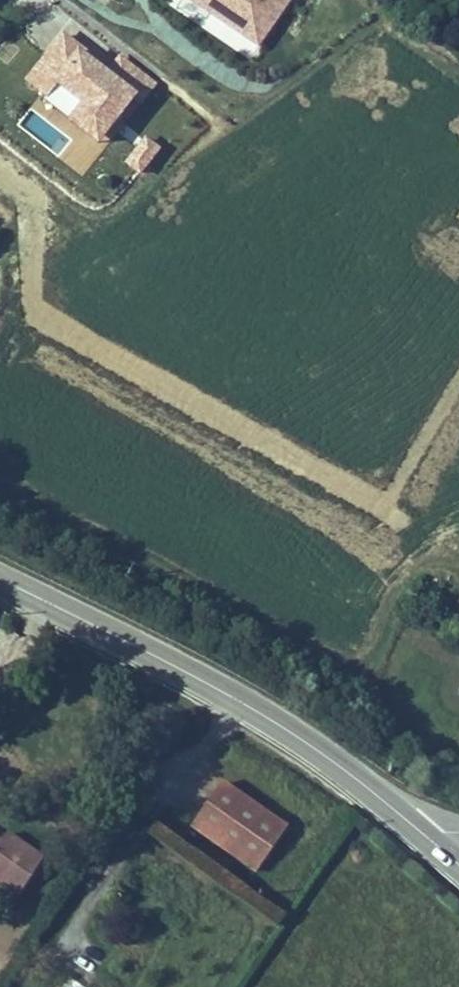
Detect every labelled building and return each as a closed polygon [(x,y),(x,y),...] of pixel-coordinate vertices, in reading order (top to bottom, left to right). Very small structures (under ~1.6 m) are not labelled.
[(290,0),(192,0),(259,46),(290,0)] [(77,103),(64,121),(98,146),(138,91),(59,34),(24,82),(48,100),(56,89),(77,103)] [(125,164),(145,173),(159,143),(139,133),(125,164)] [(224,780),(192,827),(256,870),(288,823),(224,780)] [(8,828),(1,838),(0,837),(0,877),(21,892),(47,854),(8,828)]
